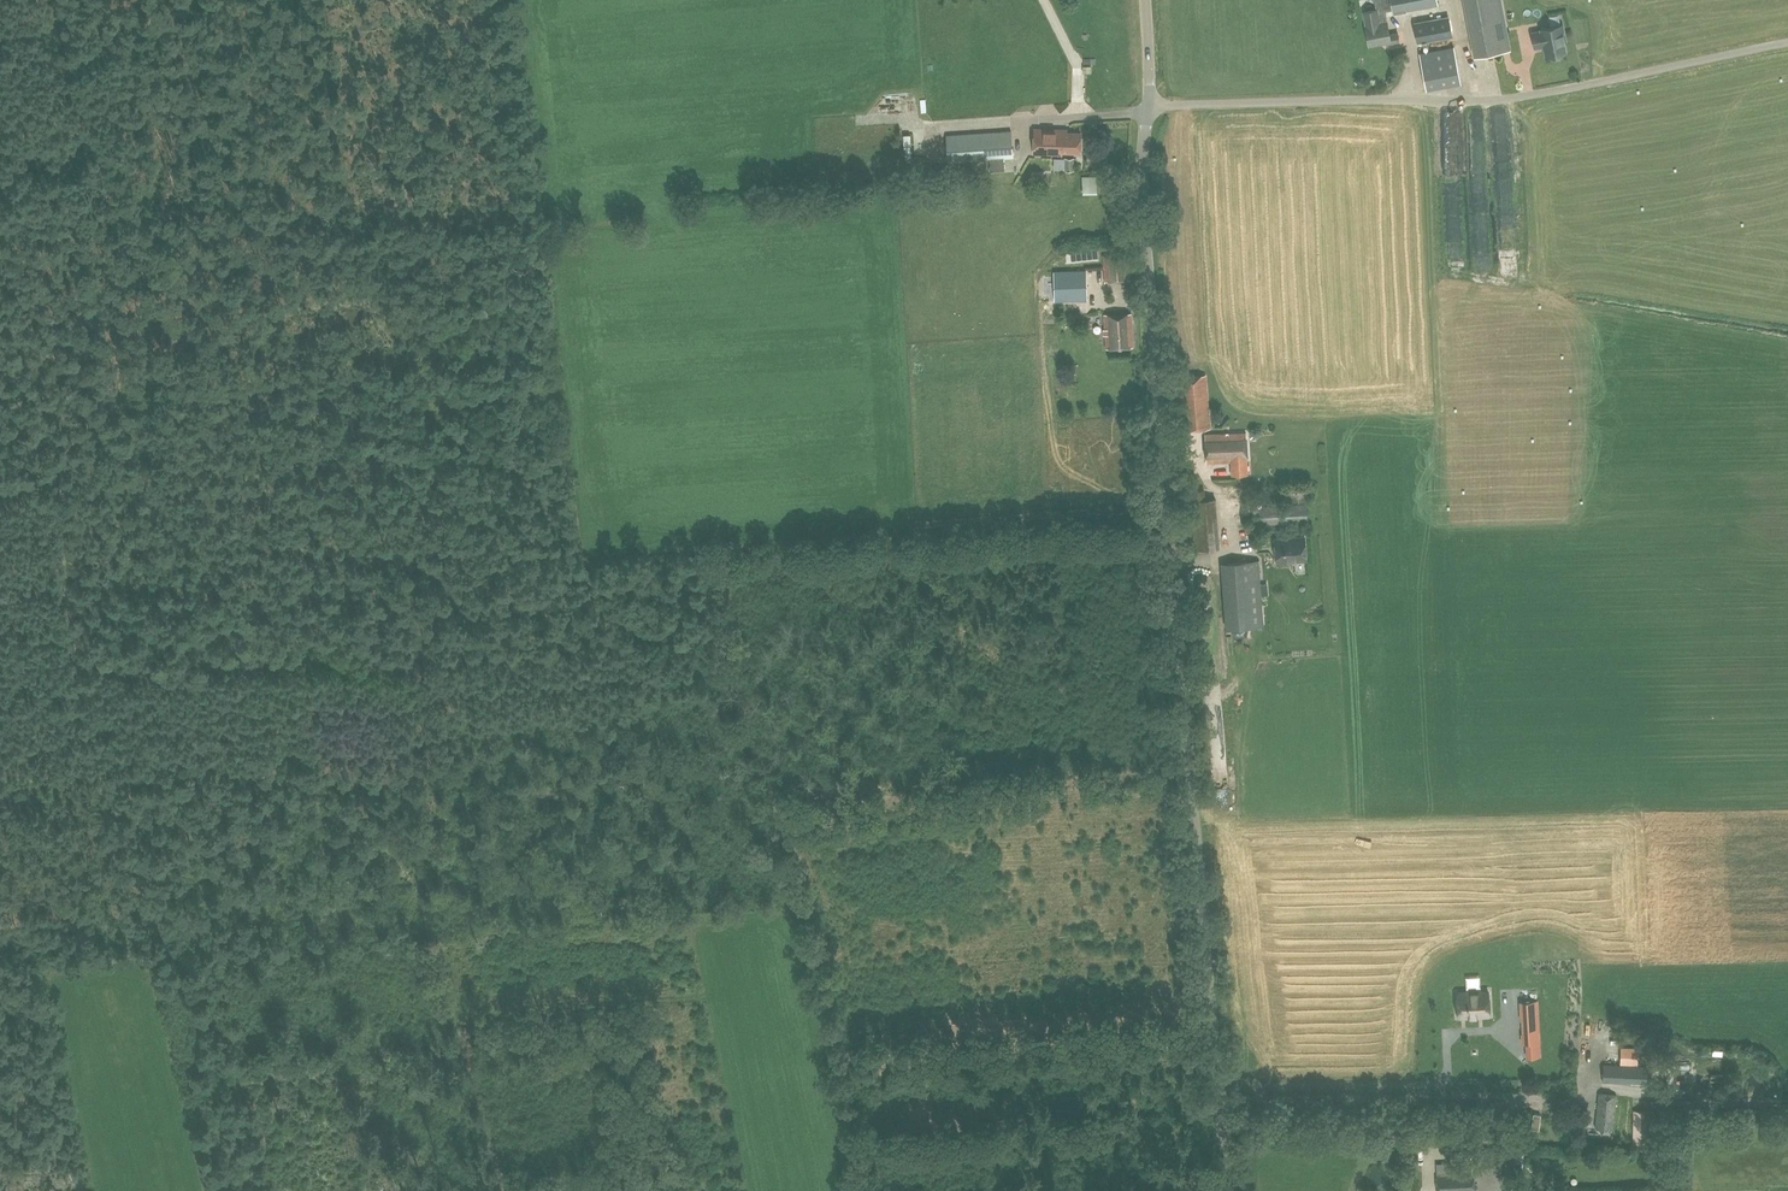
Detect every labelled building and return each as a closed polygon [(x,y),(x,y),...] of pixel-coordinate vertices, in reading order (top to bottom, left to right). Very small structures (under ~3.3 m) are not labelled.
[(1393,13),(1438,5),(1437,0),(1391,0),(1393,13)] [(1474,55),(1510,48),(1501,0),(1464,0),(1474,55)] [(1387,21),(1379,23),(1376,9),(1364,11),(1366,25),(1365,25),(1369,45),(1388,41),(1388,43),(1399,41),(1398,32),(1389,34),(1387,21)] [(1452,36),(1448,16),(1414,22),(1418,42),(1452,36)] [(1534,46),(1535,46),(1544,45),(1546,55),(1566,51),(1564,41),(1566,41),(1562,24),(1541,28),(1541,30),(1532,32),(1534,46)] [(1460,82),(1454,46),(1420,52),(1426,88),(1460,82)] [(1062,151),(1080,152),(1081,132),(1066,132),(1067,130),(1034,129),(1033,153),(1062,154),(1062,151)] [(1012,130),(946,134),(947,162),(989,159),(1004,158),(1013,157),(1012,130)] [(910,134),(903,134),(905,158),(912,158),(910,134)] [(1074,170),(1074,157),(1064,157),(1064,170),(1074,170)] [(1086,177),(1086,192),(1099,193),(1099,177),(1086,177)] [(1474,185),(1477,224),(1488,223),(1485,184),(1474,185)] [(1448,226),(1464,225),(1463,202),(1447,203),(1448,226)] [(1478,266),(1489,265),(1487,226),(1476,226),(1478,266)] [(1462,240),(1454,242),(1459,263),(1467,261),(1462,240)] [(1128,252),(1102,254),(1104,281),(1130,279),(1128,252)] [(1084,271),(1054,272),(1055,301),(1055,305),(1085,304),(1084,271)] [(1131,313),(1104,315),(1106,349),(1133,346),(1131,313)] [(1205,375),(1181,377),(1185,429),(1210,427),(1205,375)] [(1246,432),(1205,434),(1206,462),(1231,461),(1231,474),(1247,473),(1247,460),(1246,432)] [(1254,505),(1255,525),(1308,522),(1306,485),(1276,486),(1276,501),(1297,500),(1298,503),(1254,505)] [(1190,490),(1194,548),(1219,546),(1215,498),(1204,499),(1203,489),(1190,490)] [(1306,560),(1304,537),(1274,539),(1276,562),(1306,560)] [(1230,627),(1266,625),(1262,556),(1226,558),(1230,627)] [(1216,575),(1216,561),(1202,562),(1203,576),(1216,575)] [(1490,1015),(1488,991),(1480,991),(1480,990),(1467,991),(1467,992),(1457,992),(1458,1012),(1465,1012),(1466,1016),(1490,1015)] [(1524,1034),(1539,1033),(1538,1018),(1523,1019),(1524,1034)] [(1513,1056),(1512,1060),(1543,1062),(1544,1047),(1519,1045),(1518,1057),(1513,1056)] [(1638,1063),(1638,1048),(1621,1048),(1621,1063),(1638,1063)] [(1550,1068),(1559,1063),(1553,1051),(1544,1056),(1550,1068)] [(1652,1066),(1604,1064),(1603,1081),(1651,1083),(1652,1066)] [(1617,1095),(1599,1093),(1595,1127),(1613,1129),(1617,1095)] [(1482,1107),(1482,1115),(1500,1114),(1498,1101),(1478,1103),(1478,1107),(1482,1107)] [(1634,1110),(1633,1145),(1648,1145),(1648,1112),(1648,1110),(1634,1110)] [(1503,1135),(1503,1146),(1516,1146),(1516,1134),(1503,1135)] [(1501,1149),(1476,1148),(1476,1171),(1513,1172),(1513,1154),(1500,1154),(1501,1149)] [(1474,1170),(1474,1160),(1455,1161),(1455,1171),(1474,1170)] [(1439,1172),(1451,1172),(1451,1162),(1439,1162),(1439,1172)] [(1479,1184),(1490,1184),(1491,1173),(1480,1172),(1479,1184)] [(1474,1173),(1436,1175),(1437,1190),(1475,1190),(1474,1173)]
